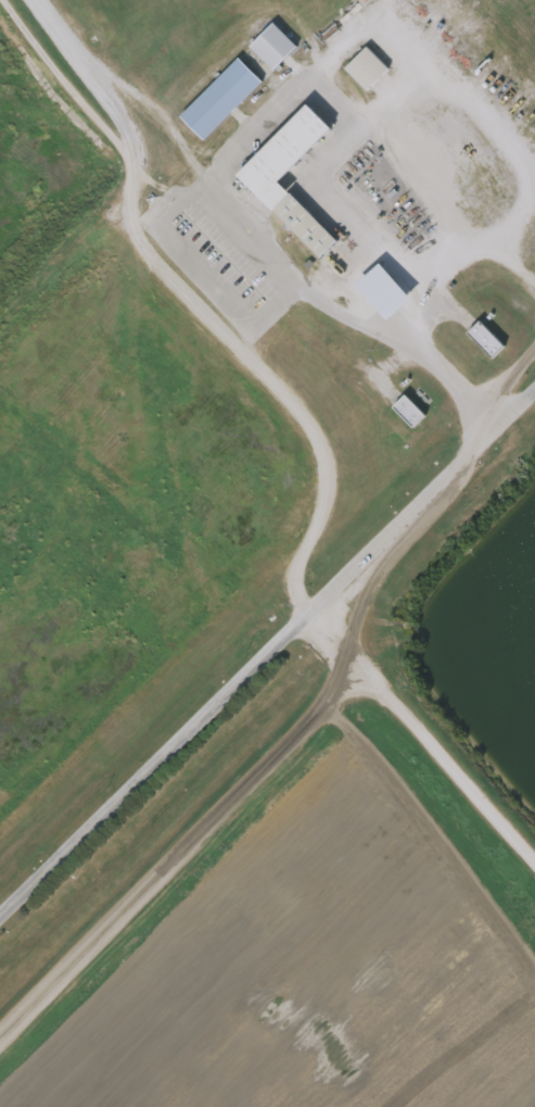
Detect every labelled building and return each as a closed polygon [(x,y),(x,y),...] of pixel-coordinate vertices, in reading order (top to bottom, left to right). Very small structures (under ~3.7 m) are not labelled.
[(301,45),(277,68),(253,45),(277,21),(301,45)] [(236,47),(259,71),(284,48),(261,24),(236,47)] [(382,45),(374,52),(382,59),(388,53),(397,62),(369,90),(347,67),(378,39),(382,45)] [(353,91),(375,69),(353,47),(331,70),(353,91)] [(265,79),(206,137),(183,114),(242,56),(265,79)] [(283,180),(344,239),(326,256),(241,174),(311,103),(336,127),(283,180)] [(399,299),(366,264),(343,286),(376,321),(399,299)] [(509,344),(496,357),(472,332),(484,319),(509,344)] [(490,347),(467,322),(455,333),(479,358),(490,347)] [(429,415),(416,427),(396,406),(408,394),(429,415)] [(411,416),(392,396),(380,407),(398,428),(411,416)]
